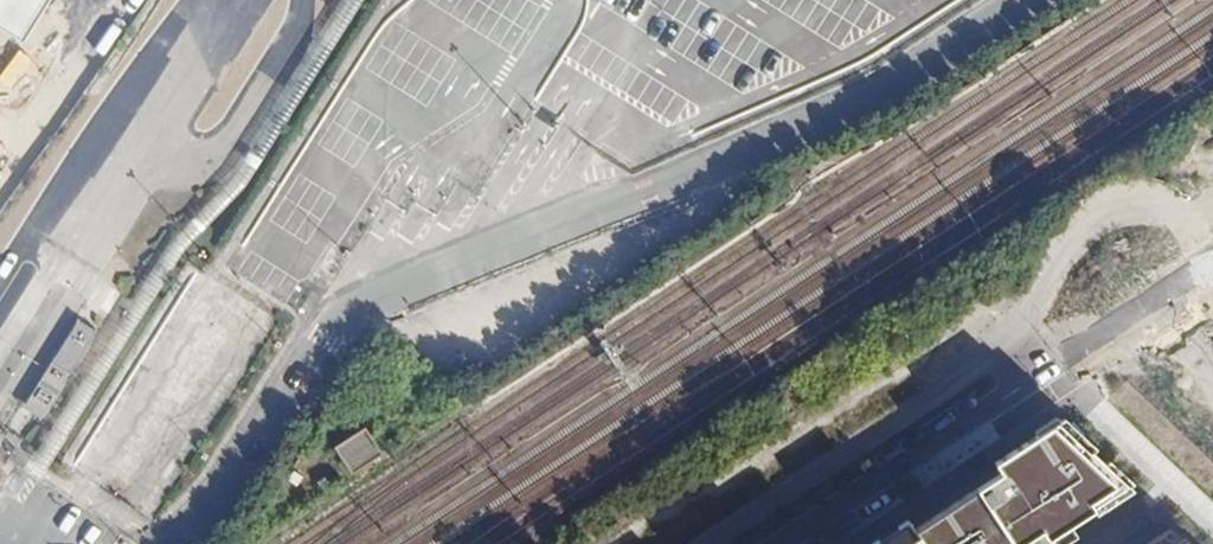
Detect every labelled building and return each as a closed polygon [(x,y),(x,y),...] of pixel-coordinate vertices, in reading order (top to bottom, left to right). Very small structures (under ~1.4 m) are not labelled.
[(25,39),(50,0),(0,0),(0,23),(25,39)] [(158,513),(269,319),(216,289),(195,325),(194,324),(170,367),(149,355),(146,361),(132,353),(70,463),(158,513)] [(42,418),(99,331),(81,319),(23,405),(42,418)] [(1066,427),(1058,419),(992,463),(1000,470),(1066,427)] [(336,447),(354,473),(384,452),(366,426),(336,447)] [(1041,529),(1047,539),(1129,486),(1066,427),(888,543),(1018,543),(1041,529)] [(866,543),(888,543),(913,527),(907,518),(866,543)]
